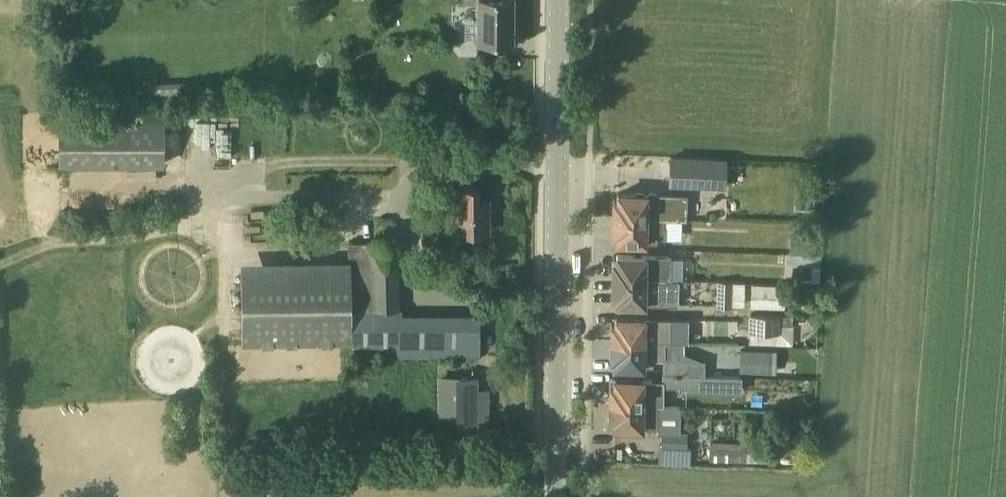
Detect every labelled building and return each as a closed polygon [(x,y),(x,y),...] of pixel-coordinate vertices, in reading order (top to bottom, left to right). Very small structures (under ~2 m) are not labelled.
[(460,2),(478,2),(477,40),(509,40),(513,36),(513,0),(460,0),(460,2)] [(182,83),(162,84),(163,100),(182,100),(182,83)] [(214,117),(214,131),(241,132),(241,118),(214,117)] [(189,119),(188,144),(209,145),(210,119),(189,119)] [(59,120),(59,166),(162,166),(162,120),(59,120)] [(712,178),(713,159),(713,158),(670,157),(669,186),(712,188),(712,178)] [(478,187),(478,186),(443,186),(443,188),(444,188),(444,218),(443,218),(443,219),(466,219),(466,231),(490,231),(490,229),(489,199),(490,199),(490,198),(477,198),(477,187),(478,187)] [(802,189),(801,200),(821,201),(822,191),(802,189)] [(614,199),(614,217),(663,218),(666,218),(684,219),(685,195),(666,194),(646,194),(618,193),(618,199),(614,199)] [(663,218),(614,217),(613,234),(617,235),(617,241),(656,242),(656,237),(665,237),(665,225),(663,225),(663,218)] [(811,234),(791,233),(790,253),(809,254),(811,234)] [(348,262),(349,340),(351,340),(352,356),(483,355),(483,317),(402,317),(402,309),(399,309),(399,241),(348,240),(348,262)] [(786,253),(785,265),(812,266),(811,273),(819,274),(821,256),(786,253)] [(613,261),(613,279),(660,279),(671,280),(671,279),(671,256),(617,254),(617,261),(613,261)] [(348,262),(240,263),(241,342),(349,340),(348,262)] [(660,279),(613,279),(612,296),(616,296),(616,303),(678,304),(678,303),(675,303),(676,281),(678,281),(678,279),(671,279),(671,280),(660,279)] [(733,307),(733,306),(733,282),(718,281),(717,307),(733,307)] [(784,285),(752,283),(751,306),(783,308),(784,285)] [(778,333),(778,325),(779,315),(749,314),(749,332),(778,333)] [(781,325),(793,325),(793,316),(779,315),(778,325),(781,325)] [(611,341),(664,342),(669,342),(669,318),(616,317),(616,323),(612,323),(611,341)] [(653,366),(663,366),(664,342),(611,341),(611,359),(615,359),(615,365),(643,366),(643,365),(653,366)] [(767,373),(768,350),(740,348),(739,372),(767,373)] [(688,363),(687,374),(704,375),(705,363),(688,363)] [(687,374),(686,391),(741,393),(742,376),(704,375),(687,374)] [(610,402),(660,403),(661,384),(652,384),(652,380),(643,380),(643,379),(615,379),(615,385),(611,385),(610,402)] [(465,406),(453,406),(452,438),(484,439),(484,438),(485,423),(493,423),(494,399),(466,398),(465,406)] [(660,403),(610,402),(610,420),(614,420),(614,427),(678,429),(680,406),(662,405),(662,404),(660,403)] [(799,414),(787,414),(786,424),(799,424),(799,414)] [(688,433),(662,432),(661,446),(687,447),(688,433)] [(746,444),(710,442),(710,459),(746,461),(746,444)]
